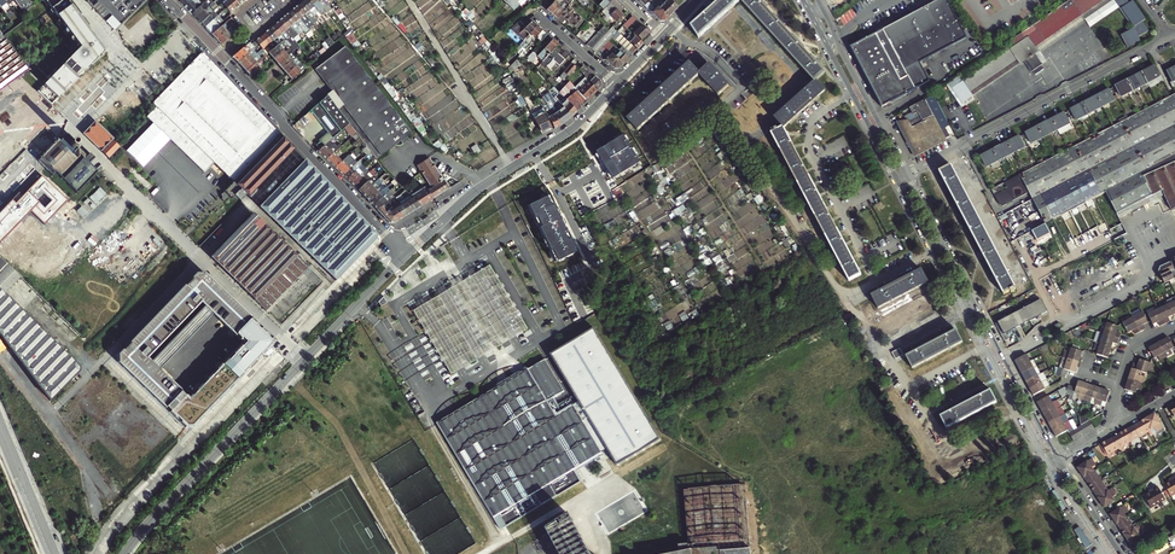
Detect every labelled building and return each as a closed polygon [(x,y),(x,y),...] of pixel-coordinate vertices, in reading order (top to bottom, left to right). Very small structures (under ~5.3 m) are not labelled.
[(34,1),(33,0),(14,0),(24,12),(36,4),(34,1)] [(80,47),(38,91),(51,105),(90,65),(91,66),(105,52),(67,0),(46,0),(80,47)] [(192,13),(201,4),(202,5),(207,0),(203,0),(200,2),(198,0),(190,0),(184,6),(191,14),(192,13)] [(202,5),(201,4),(192,13),(196,18),(212,4),(208,0),(207,0),(202,5)] [(228,0),(219,0),(222,3),(225,6),(226,8),(230,13),(235,9),(228,0)] [(235,9),(240,5),(236,0),(228,0),(235,9)] [(320,15),(308,0),(303,0),(301,1),(313,16),(316,14),(318,17),(320,15)] [(316,0),(308,0),(320,15),(323,13),(320,10),(323,8),(316,0)] [(323,8),(325,11),(328,8),(330,10),(332,9),(325,0),(316,0),(323,8)] [(514,10),(520,4),(517,1),(517,0),(504,0),(514,10)] [(554,2),(552,0),(546,0),(542,4),(553,14),(565,0),(556,0),(554,2)] [(568,7),(572,3),(569,0),(565,0),(553,14),(558,18),(568,7)] [(654,3),(669,18),(674,13),(660,0),(657,0),(654,3)] [(674,13),(679,8),(672,0),(660,0),(674,13)] [(690,28),(698,38),(739,0),(720,0),(690,28)] [(816,80),(824,73),(758,0),(743,0),(816,80)] [(946,0),(942,0),(851,47),(882,107),(930,83),(920,63),(966,39),(946,0)] [(974,98),(971,92),(1018,60),(1021,65),(1022,65),(1022,64),(1026,61),(1033,72),(1032,73),(1033,74),(1035,72),(1037,76),(1045,71),(1042,66),(1035,55),(1038,53),(1039,53),(1035,48),(1104,0),(1070,0),(1024,31),(1028,38),(953,89),(964,105),(974,98)] [(1040,52),(1086,21),(1091,29),(1119,9),(1133,28),(1125,34),(1126,36),(1134,30),(1135,26),(1122,8),(1124,7),(1121,4),(1126,0),(1128,2),(1129,2),(1128,0),(1104,0),(1035,48),(1039,53),(1038,53),(1035,55),(1042,66),(1044,65),(1048,63),(1040,52)] [(1134,30),(1126,36),(1122,39),(1129,49),(1141,41),(1139,37),(1148,31),(1142,21),(1145,19),(1132,1),(1128,3),(1128,2),(1126,0),(1121,4),(1124,7),(1122,8),(1135,26),(1134,30)] [(297,5),(313,24),(317,20),(313,16),(301,1),(297,5)] [(669,18),(654,3),(651,1),(646,6),(661,21),(665,21),(669,18)] [(604,11),(610,17),(618,9),(619,8),(612,2),(604,11)] [(213,3),(212,4),(196,18),(201,23),(216,8),(217,7),(213,3)] [(297,5),(292,9),(308,29),(313,25),(313,24),(297,5)] [(219,11),(216,8),(201,23),(205,28),(221,13),(223,11),(226,8),(225,6),(219,11)] [(580,17),(573,11),(569,8),(568,7),(558,18),(566,26),(570,21),(578,28),(586,19),(581,16),(580,17)] [(287,13),(303,32),(305,34),(309,30),(308,29),(292,9),(287,13)] [(615,24),(616,25),(625,16),(618,9),(610,17),(604,24),(606,26),(611,31),(612,29),(609,25),(613,20),(616,23),(615,24)] [(211,34),(220,27),(218,25),(226,18),(221,13),(205,28),(211,34)] [(298,36),(303,32),(287,13),(283,17),(291,27),(298,36)] [(115,30),(121,23),(113,14),(106,21),(115,30)] [(518,42),(521,45),(538,25),(526,14),(514,26),(521,32),(517,36),(520,39),(518,42)] [(634,24),(638,20),(634,16),(625,26),(628,29),(629,30),(634,24)] [(291,27),(283,17),(278,21),(285,29),(292,37),(293,40),(298,36),(291,27)] [(216,39),(226,31),(225,30),(230,26),(227,21),(220,27),(211,34),(216,39)] [(293,40),(292,37),(285,29),(278,21),(274,25),(282,35),(285,39),(283,40),(288,46),(290,49),(292,51),(296,48),(297,50),(300,48),(293,40)] [(588,44),(599,32),(589,23),(578,36),(588,44)] [(643,40),(651,32),(642,23),(640,25),(641,26),(638,30),(635,32),(643,40)] [(269,29),(277,38),(281,42),(283,40),(285,39),(282,35),(274,25),(269,29)] [(539,35),(544,30),(538,25),(521,45),(518,48),(520,50),(523,46),(525,48),(531,42),(532,43),(539,35)] [(605,47),(611,41),(615,37),(614,37),(616,35),(611,31),(606,26),(599,32),(588,44),(598,54),(605,47)] [(226,31),(216,39),(221,44),(235,33),(231,28),(226,31)] [(281,42),(277,38),(269,29),(265,33),(276,46),(278,45),(281,42)] [(350,29),(344,33),(352,44),(358,40),(350,29)] [(540,36),(539,38),(543,41),(549,34),(545,31),(540,36)] [(28,70),(3,36),(0,32),(0,91),(28,70)] [(628,40),(619,32),(618,33),(616,35),(614,37),(615,37),(625,47),(628,49),(633,54),(638,49),(628,40)] [(276,46),(265,33),(260,37),(272,50),(276,46)] [(631,36),(628,40),(638,49),(644,43),(633,34),(631,36)] [(269,53),(272,50),(260,37),(255,41),(258,44),(262,49),(267,54),(269,53)] [(540,58),(544,61),(556,47),(559,44),(554,39),(540,54),(538,56),(540,58)] [(274,59),(283,51),(288,46),(283,40),(281,42),(278,45),(276,46),(272,50),(269,53),(274,59)] [(233,57),(237,62),(247,53),(258,44),(255,41),(249,47),(247,45),(233,57)] [(611,41),(605,47),(611,52),(617,46),(611,41)] [(377,159),(401,140),(407,135),(412,132),(344,46),(314,69),(331,91),(327,95),(377,159)] [(560,66),(571,54),(567,50),(561,56),(558,54),(560,51),(556,47),(544,61),(542,63),(546,67),(553,60),(560,66)] [(611,52),(605,47),(598,54),(616,69),(620,68),(624,63),(612,53),(611,52)] [(618,47),(612,53),(624,63),(630,58),(633,54),(628,49),(624,53),(622,51),(618,47)] [(285,53),(283,51),(274,59),(278,64),(290,53),(292,51),(290,49),(285,53)] [(242,67),(257,54),(254,51),(249,55),(247,53),(237,62),(242,67)] [(283,69),(297,57),(292,51),(290,53),(278,64),(283,69)] [(295,149),(203,52),(153,104),(158,109),(148,118),(191,160),(200,150),(215,164),(229,178),(235,183),(225,193),(223,196),(227,200),(229,197),(233,201),(236,198),(242,203),(248,197),(249,197),(295,149)] [(528,57),(533,63),(536,59),(534,58),(537,55),(533,52),(528,57)] [(247,72),(261,59),(257,54),(242,67),(247,72)] [(287,75),(301,63),(297,57),(283,69),(287,75)] [(251,76),(263,66),(260,63),(263,60),(262,59),(261,59),(247,72),(251,76)] [(974,98),(1021,65),(1018,60),(971,92),(974,98)] [(292,80),(305,68),(301,63),(287,75),(292,80)] [(558,80),(563,84),(578,68),(573,63),(558,80)] [(691,63),(629,120),(637,130),(699,74),(700,73),(691,63)] [(603,82),(584,65),(580,70),(589,80),(599,90),(603,86),(603,82)] [(709,65),(700,73),(699,74),(718,94),(728,86),(709,65)] [(1154,66),(1142,73),(1148,83),(1160,76),(1154,66)] [(1142,73),(1135,76),(1140,86),(1148,83),(1142,73)] [(1140,86),(1135,76),(1128,80),(1133,90),(1140,86)] [(589,80),(579,90),(588,100),(599,90),(589,80)] [(774,118),(783,128),(825,90),(816,80),(774,118)] [(1122,96),(1133,90),(1128,80),(1116,86),(1122,96)] [(570,81),(560,92),(564,95),(578,111),(583,106),(581,105),(586,100),(578,91),(579,90),(570,81)] [(951,99),(945,88),(941,90),(946,101),(951,99)] [(1109,90),(1098,96),(1103,106),(1115,100),(1109,90)] [(543,98),(546,103),(560,126),(567,121),(551,101),(556,96),(555,95),(551,97),(549,94),(543,98)] [(946,128),(950,125),(934,94),(924,101),(915,105),(920,116),(911,121),(910,119),(905,122),(898,123),(915,156),(927,150),(950,136),(946,128)] [(1171,96),(1158,103),(1151,107),(1143,111),(1128,118),(1113,126),(1106,130),(1099,134),(1083,142),(1068,150),(1061,154),(1054,157),(1038,165),(1023,173),(1020,175),(1045,224),(1105,191),(1116,213),(1163,192),(1172,211),(1174,209),(1174,94),(1171,96)] [(564,95),(559,100),(573,117),(578,111),(564,95)] [(348,123),(327,96),(311,110),(328,132),(320,138),(322,141),(317,144),(321,148),(325,144),(344,127),(348,123)] [(551,101),(567,121),(573,117),(559,100),(556,96),(551,101)] [(1098,96),(1090,100),(1096,110),(1103,106),(1098,96)] [(520,105),(526,103),(524,97),(517,99),(520,105)] [(1088,114),(1096,110),(1090,100),(1083,104),(1088,114)] [(734,114),(741,122),(756,108),(749,101),(734,114)] [(550,131),(550,128),(554,126),(555,129),(560,126),(546,103),(542,106),(546,113),(536,119),(542,130),(543,132),(547,130),(550,131)] [(1077,120),(1088,114),(1083,104),(1071,109),(1077,120)] [(1064,113),(1053,119),(1058,129),(1070,123),(1064,113)] [(78,128),(83,134),(94,122),(95,121),(90,116),(78,128)] [(1058,129),(1053,119),(1045,123),(1050,133),(1058,129)] [(112,142),(113,140),(94,122),(83,134),(101,151),(108,158),(119,149),(112,142)] [(344,127),(352,136),(356,133),(348,123),(344,127)] [(1045,123),(1038,127),(1043,137),(1050,133),(1045,123)] [(1031,143),(1043,137),(1038,127),(1026,133),(1031,143)] [(861,275),(783,128),(778,130),(777,128),(772,131),(773,133),(772,134),(849,281),(861,275)] [(352,136),(359,146),(363,142),(356,133),(352,136)] [(89,164),(95,158),(95,157),(90,153),(87,156),(78,148),(78,147),(79,145),(79,143),(78,142),(77,141),(76,140),(75,139),(74,139),(69,134),(67,134),(59,142),(58,141),(55,144),(54,144),(44,154),(45,154),(36,163),(41,167),(57,183),(60,180),(76,195),(97,172),(89,164)] [(598,152),(614,179),(642,162),(625,135),(598,152)] [(1019,136),(1007,143),(1012,153),(1024,146),(1019,136)] [(1012,153),(1007,143),(1000,147),(1005,157),(1012,153)] [(327,159),(334,153),(325,144),(321,148),(318,151),(327,159)] [(1005,157),(1000,147),(993,150),(998,160),(1005,157)] [(342,161),(353,151),(350,149),(342,156),(341,154),(338,157),(334,153),(327,159),(335,167),(342,161)] [(191,160),(206,174),(215,164),(200,150),(191,160)] [(993,150),(981,156),(986,167),(998,160),(993,150)] [(422,173),(431,188),(436,196),(448,189),(449,186),(438,168),(437,169),(429,158),(418,165),(423,171),(422,173)] [(305,160),(304,161),(259,207),(335,281),(339,277),(375,239),(375,235),(305,160)] [(347,179),(363,163),(361,160),(350,169),(344,176),(347,179)] [(343,175),(344,176),(350,169),(342,161),(335,167),(343,175)] [(351,183),(365,168),(366,166),(363,163),(347,179),(351,183)] [(951,165),(939,172),(1004,294),(1011,290),(1012,292),(1015,291),(1014,289),(1016,288),(951,165)] [(369,172),(365,168),(351,183),(354,186),(369,172)] [(373,177),(369,172),(354,186),(358,190),(373,177)] [(362,194),(378,180),(374,175),(373,177),(358,190),(362,194)] [(0,212),(0,243),(31,211),(45,225),(68,202),(42,176),(23,196),(19,192),(0,212)] [(366,198),(382,185),(381,184),(378,180),(362,194),(366,198)] [(991,190),(995,197),(1008,190),(1004,183),(991,190)] [(385,189),(382,185),(366,198),(369,202),(383,191),(386,189),(385,189)] [(421,206),(433,199),(427,191),(425,187),(416,193),(415,190),(412,191),(409,195),(421,206)] [(427,191),(433,199),(436,196),(431,188),(427,191)] [(386,195),(383,191),(369,202),(373,205),(386,195)] [(383,205),(394,198),(392,195),(389,192),(386,195),(373,205),(377,210),(383,205)] [(407,196),(403,198),(415,210),(421,206),(409,195),(408,193),(406,192),(405,193),(407,196)] [(548,194),(528,204),(555,260),(575,251),(548,194)] [(415,210),(403,198),(400,195),(395,199),(409,214),(415,210)] [(409,214),(395,199),(390,202),(403,217),(409,214)] [(398,221),(403,217),(390,202),(386,205),(387,207),(386,207),(398,221)] [(387,207),(386,205),(384,206),(383,205),(377,210),(390,223),(393,224),(398,221),(386,207),(387,207)] [(685,205),(672,211),(674,216),(688,210),(685,205)] [(266,311),(309,267),(253,214),(211,258),(251,297),(266,311)] [(5,295),(22,277),(0,255),(0,290),(5,295)] [(1160,267),(1159,271),(1164,283),(1169,281),(1174,278),(1174,260),(1160,267)] [(922,271),(872,297),(878,308),(928,282),(922,271)] [(117,362),(136,380),(150,394),(186,428),(193,428),(272,346),(272,338),(204,273),(196,273),(117,354),(117,362)] [(79,372),(79,368),(5,295),(0,290),(0,334),(50,400),(69,382),(79,372)] [(388,303),(383,296),(378,302),(382,306),(388,303)] [(1040,300),(998,322),(1004,333),(1047,312),(1040,300)] [(1172,315),(1167,304),(1158,309),(1165,324),(1170,322),(1168,317),(1172,315)] [(1159,326),(1165,324),(1158,309),(1147,314),(1151,322),(1152,324),(1157,322),(1159,326)] [(1142,313),(1132,318),(1140,332),(1145,330),(1143,325),(1148,323),(1142,313)] [(878,339),(888,334),(879,317),(869,322),(878,339)] [(1122,323),(1128,333),(1132,331),(1134,335),(1140,332),(1132,318),(1122,323)] [(1103,333),(1119,339),(1121,333),(1116,331),(1118,327),(1117,327),(1106,323),(1103,333)] [(498,386),(437,424),(501,530),(581,481),(574,470),(607,449),(617,466),(661,439),(594,329),(551,354),(579,401),(561,411),(553,396),(564,390),(545,358),(528,369),(527,367),(497,385),(498,386)] [(957,331),(906,357),(913,368),(962,342),(957,331)] [(862,336),(871,353),(879,348),(870,332),(862,336)] [(1117,344),(1119,339),(1103,333),(1099,344),(1111,348),(1113,343),(1117,344)] [(1170,350),(1174,348),(1168,338),(1158,343),(1165,357),(1172,354),(1170,350)] [(1108,358),(1111,348),(1099,344),(1095,342),(1093,349),(1097,350),(1096,354),(1108,358)] [(1165,357),(1158,343),(1149,348),(1154,358),(1157,356),(1159,360),(1165,357)] [(899,347),(892,352),(896,359),(903,354),(899,347)] [(1079,363),(1083,352),(1072,349),(1070,352),(1066,351),(1063,358),(1079,363)] [(1030,362),(1026,355),(1015,361),(1019,368),(1030,362)] [(1079,363),(1063,358),(1061,364),(1066,366),(1065,370),(1068,371),(1076,373),(1079,363)] [(1150,363),(1139,360),(1138,364),(1133,363),(1131,368),(1143,372),(1147,374),(1150,363)] [(1023,375),(1034,369),(1030,362),(1019,368),(1023,375)] [(1142,376),(1143,372),(1131,368),(1128,379),(1143,384),(1146,378),(1142,376)] [(1026,382),(1037,376),(1034,369),(1023,375),(1026,382)] [(1030,388),(1041,382),(1037,376),(1026,382),(1030,388)] [(1143,384),(1128,379),(1125,389),(1136,393),(1137,390),(1141,392),(1143,384)] [(1045,380),(1041,382),(1030,388),(1034,395),(1049,387),(1045,380)] [(1079,382),(1077,389),(1075,394),(1078,395),(1077,399),(1084,402),(1089,386),(1079,382)] [(1099,389),(1089,386),(1084,402),(1091,404),(1092,399),(1095,400),(1099,389)] [(1099,389),(1095,400),(1094,405),(1101,407),(1102,403),(1106,404),(1110,393),(1099,389)] [(990,391),(941,417),(947,428),(997,402),(990,391)] [(1041,409),(1052,403),(1048,396),(1037,402),(1041,409)] [(1045,416),(1056,410),(1052,403),(1041,409),(1045,416)] [(1049,424),(1060,418),(1056,410),(1045,416),(1049,424)] [(1151,419),(1147,421),(1152,430),(1155,428),(1158,432),(1165,429),(1156,413),(1149,417),(1151,419)] [(1053,430),(1064,424),(1069,421),(1065,415),(1060,418),(1049,424),(1053,430)] [(1139,423),(1135,425),(1142,437),(1152,431),(1152,430),(1147,421),(1146,419),(1142,421),(1143,423),(1140,424),(1139,423)] [(1056,437),(1067,431),(1064,424),(1053,430),(1056,437)] [(1128,429),(1124,431),(1131,443),(1142,437),(1135,425),(1131,428),(1131,429),(1129,430),(1128,429)] [(1131,443),(1124,431),(1121,433),(1121,435),(1119,436),(1118,435),(1114,437),(1120,449),(1131,443)] [(1120,449),(1114,437),(1109,440),(1110,441),(1108,443),(1107,441),(1103,443),(1110,455),(1120,449)] [(1091,457),(1077,467),(1081,473),(1083,472),(1086,475),(1094,470),(1092,467),(1096,464),(1091,457)] [(1094,470),(1086,475),(1084,477),(1086,481),(1088,480),(1090,483),(1088,484),(1090,487),(1101,480),(1094,469),(1094,470)] [(1164,483),(1171,495),(1174,493),(1174,476),(1172,478),(1172,479),(1170,481),(1164,483)] [(1095,493),(1097,497),(1108,490),(1101,480),(1090,487),(1093,491),(1095,490),(1096,492),(1095,493)] [(1166,499),(1158,486),(1153,488),(1154,490),(1145,495),(1152,508),(1166,499)] [(1108,490),(1097,497),(1102,504),(1104,502),(1107,506),(1115,500),(1112,497),(1117,494),(1112,487),(1108,490)] [(1124,504),(1110,514),(1114,520),(1116,518),(1119,522),(1127,517),(1124,513),(1129,510),(1124,504)] [(1121,530),(1124,534),(1134,526),(1127,516),(1127,517),(1119,522),(1117,523),(1119,527),(1120,526),(1122,529),(1121,530)] [(548,532),(561,553),(592,553),(571,517),(548,532)] [(1143,530),(1138,524),(1134,526),(1124,534),(1128,540),(1130,539),(1133,543),(1141,537),(1138,533),(1143,530)] [(1092,546),(1079,528),(1074,531),(1087,550),(1092,546)]
